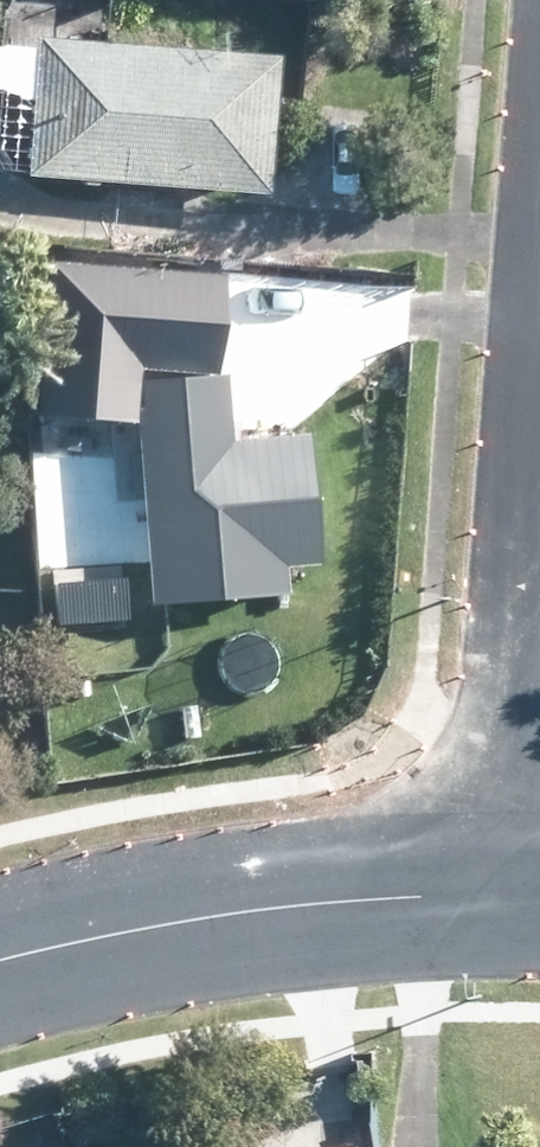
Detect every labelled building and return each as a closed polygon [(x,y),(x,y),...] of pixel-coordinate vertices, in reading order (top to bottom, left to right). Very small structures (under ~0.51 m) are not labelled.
[(9,39),(0,39),(0,169),(3,172),(28,175),(123,180),(273,190),(273,177),(281,58),(109,46),(9,39)] [(295,265),(291,265),(203,258),(199,299),(199,306),(291,314),(295,272),(295,265)] [(145,480),(154,607),(292,595),(290,569),(326,566),(316,434),(237,440),(233,375),(136,382),(141,434),(117,436),(120,481),(145,480)]
